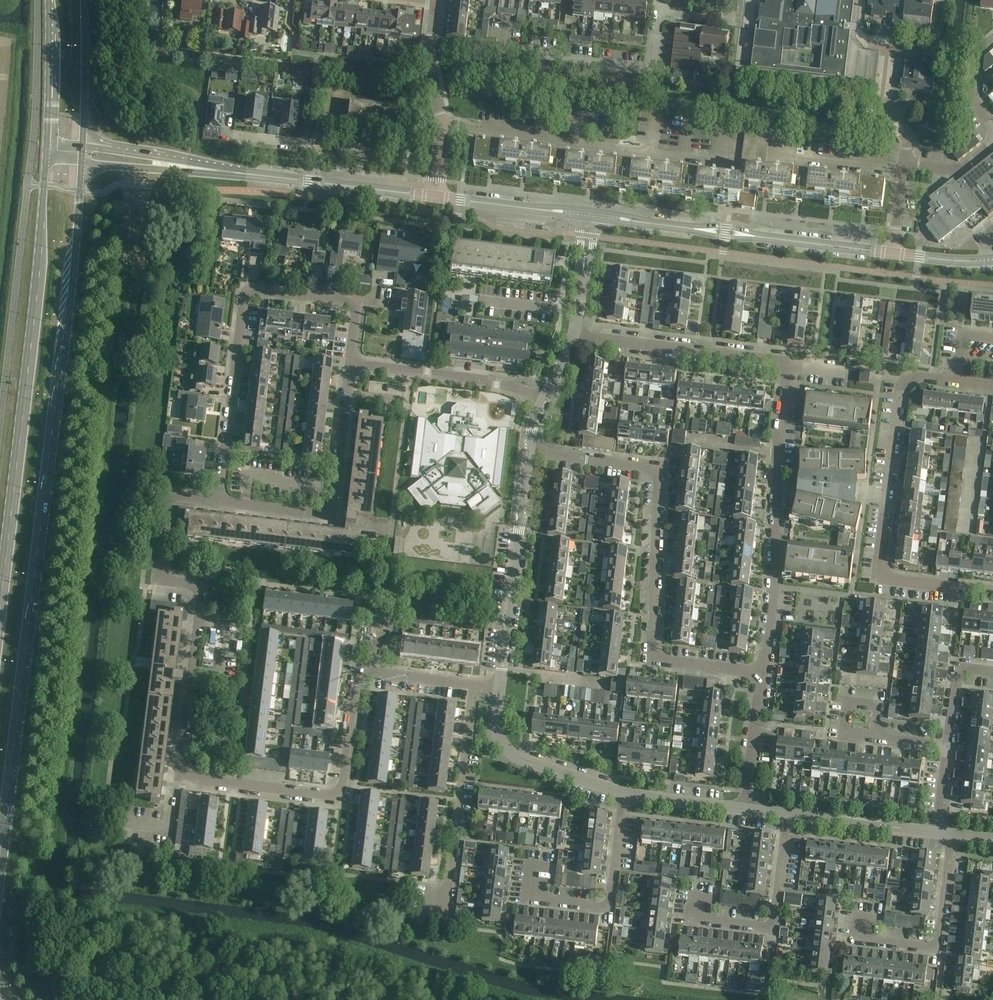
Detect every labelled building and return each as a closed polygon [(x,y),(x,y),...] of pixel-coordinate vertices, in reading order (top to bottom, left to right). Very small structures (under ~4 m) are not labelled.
[(179,21),(190,22),(191,22),(191,18),(199,19),(201,0),(181,0),(179,21)] [(470,0),(450,0),(450,2),(447,1),(446,6),(469,9),(470,0)] [(585,0),(574,0),(572,16),(583,17),(585,0)] [(583,17),(594,19),(594,13),(596,0),(585,0),(583,17)] [(606,0),(596,0),(594,13),(604,15),(606,0)] [(616,0),(606,0),(604,15),(614,16),(616,0)] [(626,0),(616,0),(614,16),(624,17),(626,0)] [(637,0),(626,0),(624,17),(634,18),(637,0)] [(634,18),(645,20),(647,1),(641,0),(637,0),(634,18)] [(689,10),(690,2),(678,0),(677,0),(676,8),(689,10)] [(764,5),(758,4),(758,8),(756,22),(760,22),(759,32),(756,32),(752,63),(781,66),(783,49),(797,51),(797,47),(810,49),(811,46),(823,47),(821,71),(845,74),(850,32),(848,32),(848,26),(851,26),(854,0),(765,0),(764,5)] [(867,8),(872,9),(871,13),(871,16),(885,18),(886,15),(886,13),(893,14),(892,23),(896,29),(929,33),(934,0),(868,0),(867,8)] [(981,7),(992,9),(992,0),(982,0),(981,7)] [(358,12),(358,9),(336,7),(336,5),(312,2),(311,11),(305,11),(303,24),(310,25),(311,22),(316,23),(316,25),(332,27),(351,29),(350,32),(355,32),(355,30),(360,31),(360,36),(366,36),(365,37),(370,37),(370,34),(385,36),(385,39),(384,40),(388,41),(389,37),(390,34),(400,35),(399,39),(418,41),(419,27),(413,26),(415,17),(390,14),(390,16),(358,12)] [(467,19),(469,9),(446,6),(446,10),(449,11),(449,16),(467,19)] [(249,24),(248,34),(249,34),(257,35),(257,31),(266,32),(276,33),(279,9),(259,7),(258,20),(250,19),(249,24)] [(486,9),(492,17),(496,14),(496,8),(488,7),(486,9)] [(489,20),(492,17),(486,9),(484,11),(483,20),(489,21),(489,20)] [(215,19),(213,30),(217,31),(222,31),(240,33),(239,39),(248,40),(249,34),(248,34),(249,24),(242,23),(243,14),(224,12),(220,11),(219,20),(215,19)] [(525,23),(526,12),(518,11),(516,22),(525,23)] [(466,29),(467,19),(449,16),(448,22),(444,21),(444,26),(466,29)] [(543,19),(542,25),(558,27),(558,21),(543,19)] [(465,40),(466,29),(444,26),(443,30),(447,31),(446,37),(465,40)] [(728,42),(729,34),(717,32),(717,30),(677,26),(671,70),(674,70),(673,79),(679,80),(679,81),(694,83),(695,72),(699,73),(702,51),(712,52),(711,58),(724,59),(726,41),(728,42)] [(255,43),(248,44),(250,51),(257,50),(255,43)] [(244,44),(237,47),(240,54),(247,51),(244,44)] [(324,45),(323,52),(323,53),(335,55),(336,46),(324,44),(324,45)] [(926,61),(927,46),(918,45),(916,60),(905,58),(903,79),(902,89),(932,93),(936,62),(926,61)] [(369,59),(369,58),(370,50),(358,48),(357,58),(369,59)] [(391,62),(391,61),(393,53),(381,51),(380,60),(391,62)] [(989,53),(985,57),(983,70),(985,72),(992,66),(992,58),(989,53)] [(417,64),(418,57),(408,56),(407,63),(417,64)] [(637,87),(638,77),(600,72),(599,83),(637,87)] [(247,99),(244,123),(253,124),(252,126),(258,127),(259,125),(260,117),(266,117),(269,95),(259,94),(259,101),(247,99)] [(206,120),(205,129),(212,129),(220,130),(221,123),(222,117),(222,114),(232,116),(234,101),(209,98),(207,114),(206,120)] [(273,99),(272,112),(281,114),(280,127),(295,129),(298,107),(283,105),(284,101),(273,99)] [(395,133),(399,108),(349,102),(346,127),(395,133)] [(885,185),(827,178),(765,170),(769,136),(745,134),(739,179),(544,155),(544,152),(477,144),(474,167),(540,175),(540,179),(739,203),(738,205),(743,205),(743,208),(741,207),(741,208),(754,210),(756,193),(882,208),(885,185)] [(962,144),(969,153),(980,144),(975,138),(971,141),(969,139),(962,144)] [(958,162),(969,153),(962,144),(956,150),(957,152),(953,155),(958,162)] [(980,164),(981,164),(984,168),(992,180),(992,154),(980,164)] [(984,168),(981,164),(980,164),(967,174),(967,175),(992,207),(992,180),(984,168)] [(988,217),(992,213),(992,207),(967,175),(967,174),(959,181),(956,177),(948,183),(949,183),(974,215),(982,209),(988,217)] [(949,183),(948,183),(933,195),(933,196),(958,228),(974,215),(949,183)] [(933,195),(929,199),(932,203),(928,206),(931,210),(927,213),(930,217),(926,220),(929,224),(926,227),(939,243),(958,228),(933,196),(933,195)] [(262,255),(264,240),(258,239),(260,224),(225,219),(222,239),(250,243),(249,253),(262,255)] [(280,226),(277,248),(285,249),(287,249),(312,252),(310,266),(323,268),(325,249),(317,248),(319,235),(316,235),(317,231),(316,231),(311,230),(303,229),(288,227),(280,226)] [(360,257),(362,240),(347,238),(347,235),(340,234),(338,248),(331,247),(329,267),(341,269),(343,255),(360,257)] [(399,241),(400,236),(385,234),(384,240),(381,240),(381,242),(378,242),(377,250),(380,251),(379,258),(380,258),(378,269),(396,272),(397,263),(423,267),(426,245),(399,241)] [(542,259),(535,258),(535,255),(453,244),(449,274),(450,275),(450,274),(481,278),(481,273),(550,282),(552,266),(555,267),(556,261),(553,260),(553,257),(542,256),(542,259)] [(612,282),(628,284),(630,272),(614,270),(612,282)] [(667,272),(667,278),(677,279),(676,290),(691,292),(693,279),(687,279),(688,275),(667,272)] [(398,274),(397,286),(405,287),(406,275),(398,274)] [(359,276),(358,283),(370,285),(371,277),(369,277),(359,276)] [(626,297),(628,284),(612,282),(610,294),(626,297)] [(729,297),(745,299),(746,286),(730,284),(729,297)] [(690,304),(691,292),(676,290),(674,302),(690,304)] [(792,305),(808,307),(810,294),(793,292),(792,305)] [(422,336),(427,296),(407,293),(406,301),(398,300),(396,311),(407,313),(405,332),(403,332),(403,333),(422,336)] [(625,309),(626,297),(610,294),(609,307),(625,309)] [(743,311),(745,299),(729,297),(727,309),(743,311)] [(219,340),(224,301),(202,298),(198,335),(206,336),(206,338),(219,340)] [(973,298),(970,320),(992,323),(992,301),(973,298)] [(655,312),(657,300),(651,299),(650,306),(649,306),(648,311),(655,312)] [(846,312),(862,314),(863,301),(847,299),(846,312)] [(688,317),(690,304),(674,302),(672,315),(688,317)] [(806,319),(808,307),(792,305),(790,317),(806,319)] [(623,321),(625,309),(609,307),(607,319),(623,321)] [(909,320),(925,322),(926,309),(911,307),(909,320)] [(741,324),(743,311),(727,309),(725,321),(741,324)] [(277,330),(280,313),(267,311),(267,316),(261,315),(258,333),(270,334),(270,329),(277,330)] [(647,324),(648,312),(642,311),(640,324),(647,324)] [(653,325),(655,312),(648,311),(648,312),(647,324),(653,325)] [(860,326),(862,314),(846,312),(844,324),(860,326)] [(295,338),(298,320),(292,319),(292,314),(280,313),(277,330),(285,331),(284,336),(295,338)] [(772,327),(773,315),(768,314),(767,321),(766,321),(765,326),(772,327)] [(686,329),(688,317),(672,315),(670,327),(686,329)] [(315,335),(317,318),(304,316),(303,321),(298,320),(295,338),(307,339),(307,334),(315,335)] [(467,328),(468,317),(464,317),(463,327),(447,325),(446,338),(445,346),(443,357),(483,362),(483,361),(488,362),(488,363),(528,368),(529,355),(530,348),(532,336),(516,334),(518,323),(513,323),(512,333),(498,332),(499,324),(482,321),(482,322),(481,329),(467,328)] [(805,332),(806,319),(790,317),(789,330),(805,332)] [(317,318),(315,335),(322,336),(321,341),(333,342),(335,325),(329,324),(329,319),(317,318)] [(923,334),(925,322),(909,320),(907,332),(923,334)] [(740,336),(741,324),(725,321),(724,334),(740,336)] [(858,338),(860,326),(844,324),(843,336),(858,338)] [(763,339),(765,327),(759,326),(757,339),(763,339)] [(770,340),(772,327),(765,326),(765,327),(763,339),(770,340)] [(803,344),(805,332),(789,330),(787,342),(803,344)] [(922,346),(923,334),(907,332),(906,344),(922,346)] [(857,351),(858,338),(843,336),(841,349),(857,351)] [(256,348),(265,349),(266,342),(257,341),(256,348)] [(920,359),(922,346),(906,344),(904,356),(904,357),(905,357),(920,359)] [(217,365),(219,349),(196,347),(194,361),(190,360),(188,371),(193,371),(191,383),(187,383),(186,390),(201,392),(202,385),(214,387),(216,372),(203,371),(204,363),(217,365)] [(252,364),(269,366),(271,354),(253,351),(252,364)] [(313,372),(329,374),(331,361),(314,359),(313,372)] [(587,373),(603,375),(605,363),(588,361),(587,373)] [(268,378),(269,366),(252,364),(250,376),(268,378)] [(637,384),(639,367),(627,366),(625,383),(637,384)] [(650,386),(652,369),(639,367),(637,384),(650,386)] [(662,387),(664,370),(652,369),(650,386),(662,387)] [(664,370),(662,387),(675,389),(677,372),(664,370)] [(869,384),(870,372),(870,371),(860,370),(859,383),(869,384)] [(328,386),(329,374),(313,372),(311,384),(328,386)] [(602,388),(603,375),(587,373),(585,386),(602,388)] [(266,391),(268,378),(250,376),(249,389),(266,391)] [(326,398),(328,386),(311,384),(310,396),(326,398)] [(690,403),(692,386),(679,384),(677,402),(690,403)] [(600,400),(602,388),(585,386),(584,398),(600,400)] [(702,405),(704,387),(692,386),(690,403),(702,405)] [(714,406),(716,389),(704,387),(702,405),(714,406)] [(265,403),(266,391),(249,389),(248,401),(265,403)] [(727,408),(729,390),(716,389),(714,406),(727,408)] [(739,409),(741,392),(729,390),(727,408),(739,409)] [(177,398),(177,400),(182,400),(187,401),(184,421),(204,423),(205,408),(212,409),(213,402),(200,400),(201,394),(183,392),(178,392),(177,398)] [(751,411),(753,393),(741,392),(739,409),(751,411)] [(763,416),(765,401),(766,395),(753,393),(751,411),(751,415),(763,416)] [(935,410),(936,395),(924,394),(922,394),(920,394),(918,395),(917,398),(916,403),(917,405),(918,407),(920,408),(922,408),(935,410)] [(946,412),(948,397),(936,395),(935,410),(941,411),(941,417),(945,418),(946,412)] [(325,411),(326,398),(310,396),(308,409),(325,411)] [(872,404),(807,396),(804,422),(852,429),(869,431),(872,404)] [(958,413),(960,398),(948,397),(946,412),(953,412),(952,419),(957,420),(958,413)] [(599,413),(600,400),(584,398),(582,411),(599,413)] [(969,421),(970,415),(972,400),(960,398),(958,413),(965,414),(964,420),(969,421)] [(972,400),(970,415),(977,415),(976,422),(983,423),(984,416),(982,416),(984,401),(972,400)] [(263,415),(265,403),(248,401),(246,413),(263,415)] [(414,448),(503,459),(506,430),(499,429),(493,433),(490,430),(486,430),(487,427),(482,421),(476,420),(476,413),(471,406),(458,404),(451,410),(450,417),(443,416),(437,421),(437,424),(433,423),(430,426),(426,420),(418,419),(414,448)] [(323,423),(325,411),(308,409),(307,421),(323,423)] [(597,425),(599,413),(582,411),(581,423),(597,425)] [(262,428),(263,415),(246,413),(245,426),(262,428)] [(344,534),(357,536),(387,540),(389,522),(370,519),(382,423),(367,421),(367,416),(358,415),(358,419),(354,418),(353,422),(360,423),(359,433),(352,432),(351,436),(359,437),(357,447),(350,446),(350,450),(357,451),(356,461),(348,460),(348,464),(355,465),(354,475),(347,474),(346,478),(353,479),(352,488),(345,487),(344,492),(352,493),(351,502),(343,501),(343,505),(350,506),(349,517),(346,516),(345,525),(344,534)] [(698,433),(700,420),(693,419),(692,432),(698,433)] [(700,420),(698,433),(705,434),(707,421),(700,420)] [(322,435),(323,423),(307,421),(305,433),(322,435)] [(932,430),(933,424),(913,422),(912,428),(932,430)] [(596,437),(597,425),(581,423),(579,435),(594,437),(596,437)] [(630,441),(632,425),(620,423),(618,440),(630,441)] [(723,436),(725,423),(718,423),(716,435),(723,436)] [(725,423),(723,436),(730,437),(731,424),(725,423)] [(643,443),(645,426),(632,425),(630,441),(643,443)] [(260,440),(262,428),(245,426),(243,438),(260,440)] [(655,445),(657,428),(645,426),(643,443),(655,445)] [(657,428),(655,445),(667,446),(669,430),(657,428)] [(799,483),(797,483),(796,485),(795,487),(796,489),(798,489),(798,494),(792,518),(840,530),(851,532),(856,533),(862,509),(854,507),(857,480),(866,480),(866,455),(860,455),(861,435),(868,436),(869,431),(852,429),(849,454),(800,453),(800,478),(799,483)] [(673,430),(673,437),(685,438),(686,432),(686,431),(673,430)] [(910,444),(925,446),(925,440),(931,441),(932,433),(926,433),(926,434),(911,432),(910,444)] [(321,448),(322,435),(305,433),(304,446),(321,448)] [(594,437),(583,436),(582,448),(606,451),(607,439),(600,438),(596,437),(594,437)] [(684,445),(685,438),(673,437),(672,444),(684,445)] [(956,532),(967,438),(956,437),(944,530),(956,532)] [(259,452),(260,440),(243,438),(242,450),(259,452)] [(747,446),(748,439),(744,439),(735,438),(734,444),(747,446)] [(748,439),(747,446),(759,448),(760,441),(748,439)] [(202,477),(205,452),(194,450),(195,442),(176,440),(175,449),(183,449),(180,474),(185,475),(202,477)] [(931,447),(925,446),(910,444),(908,456),(923,458),(924,451),(930,452),(931,447)] [(319,460),(321,448),(304,446),(303,458),(319,460)] [(500,488),(503,459),(414,448),(410,477),(418,478),(419,478),(421,480),(407,491),(424,513),(437,502),(440,506),(463,508),(467,506),(478,520),(500,503),(488,488),(491,486),(491,487),(500,488)] [(682,461),(699,463),(701,450),(684,448),(682,461)] [(726,466),(728,454),(714,452),(712,465),(726,466)] [(740,468),(757,470),(758,457),(741,455),(740,468)] [(929,459),(923,458),(908,456),(907,468),(922,469),(928,470),(929,459)] [(698,475),(699,463),(682,461),(681,473),(698,475)] [(755,482),(757,470),(740,468),(738,480),(755,482)] [(920,482),(922,469),(907,468),(905,480),(920,482)] [(554,485),(571,487),(572,475),(556,473),(554,485)] [(696,488),(698,475),(681,473),(679,486),(696,488)] [(591,490),(593,477),(586,476),(584,490),(591,490)] [(593,477),(591,490),(598,491),(599,478),(593,477)] [(611,492),(628,494),(630,482),(613,480),(611,492)] [(754,495),(755,482),(738,480),(737,492),(754,495)] [(919,494),(920,482),(905,480),(904,492),(919,494)] [(569,500),(571,487),(554,485),(553,498),(569,500)] [(695,500),(696,488),(679,486),(678,498),(695,500)] [(628,494),(611,492),(611,493),(605,492),(604,497),(610,498),(610,505),(627,507),(628,494)] [(752,507),(754,495),(737,492),(735,505),(752,507)] [(924,495),(919,494),(904,492),(902,504),(923,506),(924,495)] [(567,512),(569,500),(553,498),(551,510),(567,512)] [(693,512),(695,500),(678,498),(676,511),(693,512)] [(922,511),(923,506),(902,504),(901,516),(921,518),(922,511)] [(625,519),(627,507),(610,505),(608,517),(625,519)] [(751,519),(752,507),(735,505),(734,517),(751,519)] [(357,536),(344,534),(332,533),(333,526),(329,525),(328,532),(318,531),(319,524),(315,523),(314,531),(304,529),(305,522),(301,522),(301,529),(290,528),(291,520),(287,520),(286,527),(276,526),(277,519),(273,518),(272,525),(262,524),(263,517),(259,516),(258,523),(248,522),(249,515),(245,515),(244,522),(235,521),(235,513),(231,513),(230,520),(220,519),(221,512),(217,511),(216,518),(206,517),(207,510),(202,509),(201,516),(192,515),(193,508),(179,506),(177,523),(188,525),(186,537),(354,558),(357,536)] [(566,525),(567,512),(551,510),(550,523),(566,525)] [(680,527),(698,529),(699,517),(682,515),(680,527)] [(921,523),(921,518),(901,516),(899,528),(920,530),(921,523)] [(624,532),(625,519),(608,517),(607,530),(624,532)] [(737,534),(755,536),(756,524),(735,521),(734,528),(738,529),(737,534)] [(564,537),(566,525),(550,523),(548,535),(564,537)] [(696,542),(698,529),(680,527),(678,540),(696,542)] [(921,530),(920,530),(899,528),(898,540),(913,542),(914,536),(920,536),(921,530)] [(622,544),(624,532),(607,530),(605,542),(622,544)] [(854,552),(846,551),(851,532),(840,530),(837,555),(788,549),(785,576),(850,584),(854,552)] [(753,549),(755,536),(737,534),(736,547),(753,549)] [(393,555),(403,556),(405,540),(395,539),(393,555)] [(552,552),(569,554),(570,542),(553,540),(552,552)] [(695,554),(696,542),(678,540),(677,552),(695,554)] [(911,554),(913,542),(898,540),(896,552),(911,554)] [(587,557),(589,544),(583,543),(582,553),(579,553),(578,556),(584,556),(587,557)] [(609,559),(627,561),(628,549),(611,547),(609,559)] [(752,561),(753,549),(736,547),(734,559),(752,561)] [(567,567),(569,554),(552,552),(550,565),(567,567)] [(693,567),(695,554),(677,552),(675,565),(693,567)] [(918,554),(911,554),(896,552),(895,564),(910,565),(911,559),(917,559),(918,554)] [(948,570),(950,555),(938,554),(936,568),(948,570)] [(960,571),(962,557),(950,555),(948,570),(960,571)] [(972,573),(974,558),(962,557),(960,571),(972,573)] [(984,574),(986,560),(974,558),(972,573),(984,574)] [(625,574),(627,561),(609,559),(607,572),(625,574)] [(750,574),(752,561),(734,559),(733,572),(750,574)] [(986,560),(984,574),(992,575),(992,561),(986,560)] [(565,579),(567,567),(550,565),(549,577),(565,579)] [(691,579),(693,567),(675,565),(674,577),(691,579)] [(624,586),(625,574),(607,572),(606,584),(624,586)] [(749,586),(750,574),(733,572),(731,584),(749,586)] [(564,592),(565,579),(549,577),(547,590),(564,592)] [(678,595),(695,597),(696,584),(680,582),(678,595)] [(622,599),(624,586),(606,584),(604,596),(622,599)] [(735,601),(753,603),(754,591),(737,589),(735,601)] [(562,604),(564,592),(547,590),(546,602),(562,604)] [(275,613),(277,596),(265,594),(263,611),(275,613)] [(693,609),(695,597),(678,595),(677,607),(693,609)] [(288,614),(290,597),(277,596),(275,613),(288,614)] [(620,611),(622,599),(604,596),(603,609),(620,611)] [(235,608),(236,598),(224,597),(223,607),(235,608)] [(300,616),(302,599),(290,597),(288,614),(300,616)] [(313,617),(315,600),(302,599),(300,616),(313,617)] [(325,619),(327,602),(315,600),(313,617),(325,619)] [(135,658),(134,667),(143,668),(150,669),(147,699),(146,700),(169,703),(172,703),(172,699),(170,698),(172,685),(178,685),(181,686),(182,677),(179,676),(173,676),(173,668),(174,663),(177,663),(178,659),(175,658),(176,649),(179,649),(179,645),(176,644),(178,635),(180,635),(180,631),(178,630),(179,621),(186,622),(188,606),(151,601),(150,601),(149,614),(154,614),(157,615),(152,657),(151,659),(144,659),(135,658)] [(751,616),(753,603),(735,601),(734,614),(751,616)] [(337,620),(339,603),(327,602),(325,619),(337,620)] [(863,612),(895,616),(896,611),(885,610),(886,605),(864,602),(863,612)] [(971,635),(975,603),(971,602),(969,613),(964,612),(961,634),(971,635)] [(339,603),(337,620),(350,622),(352,605),(339,603)] [(980,636),(982,614),(977,614),(979,603),(975,603),(971,635),(980,636)] [(989,637),(992,605),(988,605),(987,615),(982,614),(980,636),(989,637)] [(539,619),(556,621),(557,613),(566,614),(566,610),(558,609),(558,608),(540,606),(539,619)] [(692,621),(693,609),(677,607),(675,619),(692,621)] [(921,619),(952,623),(953,618),(942,617),(943,612),(922,609),(921,619)] [(895,620),(895,616),(863,612),(862,621),(884,623),(884,619),(895,620)] [(749,628),(751,616),(734,614),(732,626),(749,628)] [(605,627),(623,629),(624,617),(606,615),(605,623),(597,622),(597,626),(605,627)] [(565,622),(556,621),(539,619),(537,631),(555,633),(556,625),(564,626),(565,622)] [(691,634),(692,621),(675,619),(674,632),(691,634)] [(952,627),(952,623),(921,619),(919,628),(941,630),(941,625),(952,627)] [(883,628),(884,623),(862,621),(861,630),(893,634),(893,629),(883,628)] [(748,641),(749,628),(732,626),(730,638),(748,641)] [(621,641),(623,629),(605,627),(604,635),(596,634),(595,638),(603,639),(621,641)] [(940,635),(941,630),(919,628),(918,637),(950,640),(951,636),(940,635)] [(803,633),(802,643),(823,645),(824,640),(834,642),(835,637),(835,632),(819,630),(819,635),(803,633)] [(893,638),(893,634),(861,630),(860,639),(881,641),(882,636),(893,638)] [(564,634),(555,633),(537,631),(536,643),(554,645),(555,637),(563,638),(564,634)] [(689,647),(691,634),(674,632),(673,644),(689,647)] [(258,647),(275,649),(277,635),(260,633),(258,647)] [(898,634),(897,643),(905,644),(906,635),(898,634)] [(709,649),(710,636),(704,635),(702,648),(709,649)] [(710,636),(709,649),(716,650),(718,637),(710,636)] [(950,645),(950,640),(918,637),(917,646),(938,648),(939,643),(950,645)] [(746,653),(748,641),(730,638),(729,651),(746,653)] [(414,658),(416,640),(404,639),(401,656),(414,658)] [(620,653),(621,641),(603,639),(602,647),(594,646),(594,650),(602,651),(620,653)] [(881,646),(881,641),(860,639),(859,648),(891,651),(891,647),(881,646)] [(426,659),(428,642),(416,640),(414,658),(426,659)] [(323,653),(341,656),(342,643),(325,641),(323,653)] [(439,661),(441,644),(428,642),(426,659),(439,661)] [(562,646),(554,645),(536,643),(534,654),(552,656),(553,649),(562,650),(562,646)] [(823,650),(823,645),(802,643),(801,652),(832,656),(833,651),(823,650)] [(451,663),(453,645),(441,644),(439,661),(451,663)] [(463,664),(466,647),(453,645),(451,663),(463,664)] [(938,653),(938,648),(917,646),(916,655),(948,658),(948,654),(938,653)] [(274,663),(275,649),(258,647),(257,661),(274,663)] [(466,647),(463,664),(476,666),(478,648),(466,647)] [(890,656),(891,651),(859,648),(858,657),(879,659),(880,654),(890,656)] [(618,665),(620,653),(602,651),(601,659),(593,658),(592,662),(600,663),(618,665)] [(832,660),(832,656),(801,652),(800,661),(821,663),(822,658),(832,660)] [(339,668),(341,656),(323,653),(322,666),(339,668)] [(561,658),(552,656),(534,654),(533,667),(551,669),(552,661),(560,662),(561,658)] [(948,663),(948,658),(916,655),(915,664),(936,666),(937,661),(948,663)] [(879,664),(879,659),(858,657),(857,666),(889,669),(889,665),(879,664)] [(272,676),(274,663),(257,661),(256,668),(255,674),(272,676)] [(821,668),(821,663),(800,661),(799,670),(830,673),(831,669),(821,668)] [(617,677),(618,665),(600,663),(600,668),(599,671),(591,670),(590,674),(590,677),(598,678),(599,675),(617,677)] [(936,671),(936,666),(915,664),(914,672),(946,676),(946,672),(936,671)] [(337,680),(339,668),(322,666),(321,678),(337,680)] [(888,673),(889,669),(857,666),(856,675),(841,673),(839,685),(886,691),(888,679),(877,678),(878,672),(888,673)] [(830,677),(830,673),(799,670),(797,678),(819,681),(819,676),(830,677)] [(945,680),(946,676),(914,672),(913,681),(934,684),(935,679),(945,680)] [(270,690),(272,676),(255,674),(253,688),(270,690)] [(336,693),(337,680),(321,678),(319,691),(336,693)] [(818,686),(819,681),(797,678),(796,687),(828,691),(829,687),(818,686)] [(639,699),(641,681),(629,679),(627,697),(635,698),(634,706),(638,707),(639,699)] [(702,679),(700,692),(705,693),(706,693),(718,694),(719,689),(720,681),(719,681),(708,680),(703,679),(702,679)] [(651,700),(653,682),(641,681),(639,699),(647,700),(645,714),(649,714),(650,708),(651,700)] [(934,689),(934,684),(913,681),(912,690),(944,694),(944,690),(934,689)] [(663,702),(665,684),(653,682),(651,700),(658,701),(658,709),(662,710),(663,702)] [(665,684),(663,702),(671,703),(670,711),(674,711),(675,703),(677,685),(665,684)] [(573,701),(574,688),(563,687),(561,700),(567,700),(573,701)] [(828,695),(828,691),(796,687),(795,696),(817,699),(817,694),(828,695)] [(269,704),(270,690),(253,688),(252,702),(269,704)] [(585,702),(587,690),(574,688),(573,701),(585,702)] [(597,704),(598,691),(587,690),(585,702),(597,704)] [(943,698),(944,694),(912,690),(911,699),(932,702),(933,697),(943,698)] [(335,705),(336,693),(319,691),(317,703),(335,705)] [(704,701),(696,700),(696,699),(678,697),(678,702),(688,702),(688,703),(695,704),(704,705),(722,707),(723,695),(718,694),(706,693),(705,693),(704,701)] [(992,707),(992,697),(974,695),(973,700),(963,699),(962,703),(992,707)] [(816,704),(817,699),(795,696),(794,705),(826,709),(827,705),(816,704)] [(377,709),(394,711),(395,699),(378,697),(377,709)] [(931,707),(932,702),(911,699),(910,708),(942,712),(942,708),(931,707)] [(146,700),(134,797),(150,798),(149,803),(153,803),(159,804),(160,801),(160,796),(158,796),(159,786),(162,787),(162,782),(160,782),(161,772),(163,773),(164,768),(161,768),(162,759),(165,759),(166,754),(163,754),(164,745),(167,745),(167,740),(165,740),(166,731),(168,731),(169,727),(166,726),(168,717),(170,717),(171,713),(168,712),(169,703),(146,700)] [(267,718),(269,704),(252,702),(250,715),(267,718)] [(333,718),(335,705),(317,703),(316,716),(333,718)] [(992,715),(992,707),(962,703),(961,707),(972,709),(972,714),(992,716),(992,715)] [(436,716),(454,718),(455,706),(438,704),(436,716)] [(720,719),(722,707),(704,705),(703,713),(694,712),(694,716),(702,717),(720,719)] [(826,713),(826,709),(794,705),(793,715),(795,715),(794,719),(804,721),(805,716),(815,717),(815,712),(826,713)] [(545,736),(547,717),(539,716),(540,708),(536,708),(535,717),(535,716),(533,734),(545,736)] [(941,716),(942,712),(910,708),(909,717),(930,720),(930,715),(941,716)] [(392,724),(394,711),(377,709),(375,721),(392,724)] [(556,737),(559,719),(551,718),(552,710),(548,709),(547,717),(545,736),(556,737)] [(568,739),(571,720),(563,719),(564,711),(560,711),(559,719),(556,737),(568,739)] [(580,740),(583,722),(575,721),(576,713),(572,712),(571,720),(568,739),(580,740)] [(623,712),(623,720),(635,721),(636,713),(624,712),(623,712)] [(592,741),(595,723),(587,722),(588,714),(584,714),(583,722),(580,740),(592,741)] [(992,725),(992,716),(972,714),(971,718),(960,717),(960,721),(992,725)] [(265,731),(267,718),(250,715),(248,729),(265,731)] [(604,743),(606,724),(599,724),(599,716),(595,715),(595,723),(592,741),(604,743)] [(331,730),(333,718),(316,716),(314,728),(331,730)] [(452,731),(454,718),(436,716),(435,729),(452,731)] [(606,724),(604,743),(617,744),(619,727),(610,726),(612,717),(607,717),(606,724)] [(719,731),(720,719),(702,717),(701,724),(693,724),(692,728),(701,729),(719,731)] [(391,736),(392,724),(375,721),(373,734),(391,736)] [(991,734),(992,725),(960,721),(959,725),(970,727),(970,731),(991,734)] [(264,745),(265,731),(248,729),(247,743),(264,745)] [(450,743),(452,731),(435,729),(433,741),(450,743)] [(700,737),(692,736),(691,740),(694,740),(696,740),(700,741),(717,743),(719,731),(701,729),(700,737)] [(785,762),(789,730),(785,729),(784,740),(778,739),(776,761),(785,762)] [(794,763),(797,741),(792,741),(793,730),(789,730),(785,762),(794,763)] [(803,764),(807,732),(803,731),(802,742),(797,741),(794,763),(803,764)] [(990,743),(991,734),(970,731),(969,736),(958,735),(958,739),(990,743)] [(813,765),(814,751),(815,743),(810,743),(811,732),(807,732),(803,764),(812,765),(813,765)] [(389,748),(391,736),(373,734),(372,746),(389,748)] [(631,764),(633,746),(625,745),(626,737),(622,736),(621,745),(619,763),(631,764)] [(643,765),(645,747),(637,746),(638,738),(634,738),(633,746),(631,764),(643,765)] [(655,767),(657,748),(649,748),(650,740),(646,739),(645,747),(643,765),(655,767)] [(988,752),(990,743),(958,739),(957,743),(968,745),(967,749),(988,752)] [(690,747),(690,752),(698,753),(716,755),(717,743),(700,741),(696,740),(694,740),(693,748),(690,747)] [(449,755),(450,743),(433,741),(432,753),(449,755)] [(657,748),(655,767),(667,768),(670,742),(658,741),(657,748)] [(811,772),(820,773),(824,742),(820,741),(819,752),(814,751),(813,765),(812,765),(811,772)] [(829,775),(832,753),(827,753),(828,742),(824,742),(820,773),(829,775)] [(262,759),(264,745),(247,743),(245,757),(250,758),(250,757),(256,758),(262,759)] [(838,776),(842,744),(838,743),(837,754),(832,753),(829,775),(838,776)] [(847,777),(850,755),(845,755),(846,744),(842,744),(838,776),(847,777)] [(856,778),(860,746),(856,745),(855,756),(850,755),(847,777),(856,778)] [(388,761),(389,748),(372,746),(370,759),(388,761)] [(865,779),(868,758),(863,757),(864,746),(860,746),(856,778),(865,779)] [(874,780),(878,748),(874,748),(873,758),(868,758),(865,779),(874,780)] [(883,781),(886,760),(881,759),(882,749),(878,748),(874,780),(883,781)] [(987,761),(988,752),(967,749),(967,754),(956,753),(956,757),(987,761)] [(892,782),(896,750),(892,750),(890,760),(886,760),(883,781),(892,782)] [(901,783),(903,762),(899,761),(900,751),(896,750),(892,782),(901,783)] [(301,771),(303,754),(291,752),(289,770),(301,771)] [(910,784),(913,752),(909,752),(908,762),(903,762),(901,783),(910,784)] [(913,752),(910,784),(910,789),(918,790),(920,778),(922,778),(923,774),(920,773),(922,764),(916,763),(918,753),(913,752)] [(447,768),(449,755),(432,753),(430,766),(447,768)] [(714,767),(716,755),(698,753),(697,760),(689,759),(688,764),(697,764),(714,767)] [(313,773),(315,756),(303,754),(301,771),(313,773)] [(315,756),(313,773),(326,774),(328,757),(315,756)] [(986,770),(987,761),(956,757),(955,761),(966,762),(965,767),(986,770)] [(386,773),(388,761),(370,759),(369,771),(386,773)] [(713,779),(714,767),(697,764),(696,772),(687,771),(687,775),(695,776),(713,779)] [(446,780),(447,768),(430,766),(429,778),(446,780)] [(985,779),(986,770),(965,767),(965,772),(954,771),(953,775),(985,779)] [(385,785),(386,773),(369,771),(367,783),(385,785)] [(984,787),(985,779),(953,775),(953,779),(964,780),(963,785),(984,787)] [(444,793),(446,780),(429,778),(427,791),(444,793)] [(790,793),(791,786),(784,785),(783,792),(790,793)] [(983,796),(984,787),(963,785),(963,790),(952,789),(951,793),(983,796)] [(489,811),(491,793),(491,789),(487,788),(487,792),(480,791),(478,810),(489,811)] [(499,812),(501,794),(502,790),(497,789),(497,793),(491,793),(489,811),(499,812)] [(509,813),(511,795),(512,791),(508,790),(507,795),(501,794),(499,812),(509,813)] [(519,815),(521,797),(522,792),(518,792),(517,796),(511,795),(509,813),(519,815)] [(197,798),(197,804),(200,804),(199,811),(216,813),(218,801),(212,800),(212,795),(198,793),(197,798)] [(529,816),(532,798),(532,793),(528,793),(527,797),(521,797),(519,815),(529,816)] [(881,804),(889,805),(890,794),(882,793),(881,804)] [(982,802),(983,796),(951,793),(951,797),(962,798),(961,803),(971,804),(971,809),(984,811),(985,810),(986,804),(985,803),(982,802)] [(359,806),(377,808),(378,796),(361,794),(359,806)] [(539,817),(542,799),(542,795),(538,794),(537,799),(532,798),(529,816),(539,817)] [(550,818),(552,800),(552,796),(548,795),(547,800),(542,799),(539,817),(550,818)] [(552,800),(550,818),(560,820),(563,797),(558,797),(558,801),(552,800)] [(418,813),(435,816),(437,803),(420,801),(418,813)] [(248,817),(265,819),(267,807),(249,805),(248,817)] [(375,821),(377,808),(359,806),(358,819),(375,821)] [(215,826),(216,813),(199,811),(198,823),(215,826)] [(588,823),(606,825),(611,825),(611,822),(607,821),(608,814),(589,812),(588,823)] [(308,825),(325,827),(327,815),(310,813),(308,825)] [(434,828),(435,816),(418,813),(417,826),(434,828)] [(263,832),(265,819),(248,817),(246,830),(263,832)] [(373,833),(375,821),(358,819),(356,831),(373,833)] [(652,843),(654,825),(655,820),(650,819),(650,824),(643,823),(641,841),(652,843)] [(662,844),(664,826),(665,821),(660,821),(660,825),(654,825),(652,843),(662,844)] [(672,845),(675,827),(675,823),(671,822),(670,826),(664,826),(662,844),(672,845)] [(213,838),(215,826),(198,823),(196,836),(213,838)] [(606,831),(606,825),(588,823),(587,833),(605,835),(609,836),(610,832),(606,831)] [(682,846),(685,828),(685,824),(681,823),(680,828),(675,827),(672,845),(682,846)] [(692,847),(695,829),(695,825),(691,824),(690,829),(685,828),(682,846),(683,846),(683,851),(692,852),(692,847)] [(324,839),(325,827),(308,825),(307,837),(324,839)] [(432,840),(434,828),(417,826),(415,838),(432,840)] [(703,849),(705,830),(705,826),(701,826),(700,830),(695,829),(692,847),(703,849)] [(713,850),(715,832),(715,827),(711,827),(711,831),(705,830),(703,849),(713,850)] [(715,832),(713,850),(723,851),(725,832),(726,829),(721,828),(721,832),(715,832)] [(262,844),(263,832),(246,830),(245,842),(262,844)] [(372,845),(373,833),(356,831),(355,843),(372,845)] [(752,843),(770,845),(775,846),(775,841),(771,841),(772,834),(754,832),(752,843)] [(506,842),(507,834),(499,833),(499,837),(498,841),(506,842)] [(604,841),(605,835),(587,833),(586,843),(604,845),(608,846),(609,842),(604,841)] [(526,846),(527,834),(519,834),(518,845),(526,846)] [(527,834),(526,846),(533,847),(535,835),(527,834)] [(211,850),(213,838),(196,836),(195,848),(189,847),(189,855),(205,857),(206,850),(211,850)] [(322,852),(324,839),(307,837),(305,850),(322,852)] [(431,853),(432,840),(415,838),(413,851),(431,853)] [(551,844),(553,844),(554,840),(547,839),(547,843),(546,849),(551,849),(551,844)] [(816,863),(819,844),(819,840),(815,840),(814,844),(808,843),(805,861),(816,863)] [(827,864),(829,846),(829,842),(825,841),(824,845),(819,844),(816,863),(827,864)] [(260,857),(262,844),(245,842),(243,854),(246,855),(260,857)] [(476,850),(476,843),(464,842),(464,849),(476,850)] [(836,865),(839,847),(839,843),(835,842),(834,846),(829,846),(827,864),(836,865)] [(370,858),(372,845),(355,843),(353,856),(370,858)] [(603,852),(604,845),(586,843),(584,853),(603,855),(607,856),(607,852),(603,852)] [(770,851),(770,845),(752,843),(751,853),(769,855),(774,856),(774,852),(770,851)] [(847,866),(849,848),(849,844),(845,843),(844,848),(839,847),(836,865),(847,866)] [(857,867),(859,849),(859,845),(855,845),(854,849),(849,848),(847,866),(857,867)] [(867,869),(869,851),(869,846),(865,846),(865,850),(859,849),(857,867),(867,869)] [(877,870),(879,852),(880,848),(875,847),(875,851),(869,851),(867,869),(877,870)] [(490,859),(508,862),(512,862),(512,858),(508,857),(509,851),(491,849),(490,859)] [(879,852),(877,870),(887,871),(890,853),(890,849),(886,849),(885,853),(879,852)] [(320,864),(322,852),(305,850),(304,862),(320,864)] [(429,865),(431,853),(413,851),(412,863),(429,865)] [(917,863),(935,865),(939,866),(940,862),(936,861),(936,855),(918,852),(917,863)] [(602,862),(603,855),(584,853),(583,863),(601,865),(606,866),(606,862),(602,862)] [(768,861),(769,855),(751,853),(750,863),(768,866),(772,866),(773,862),(768,861)] [(369,870),(370,858),(353,856),(352,868),(369,870)] [(507,867),(508,862),(490,859),(488,870),(506,872),(511,872),(511,868),(507,867)] [(721,867),(721,870),(724,870),(730,871),(730,869),(731,860),(726,860),(722,859),(722,860),(721,867)] [(428,878),(429,865),(412,863),(410,875),(428,878)] [(601,872),(601,865),(583,863),(582,874),(604,876),(605,872),(601,872)] [(767,871),(768,866),(750,863),(749,873),(767,876),(771,876),(772,872),(767,871)] [(934,871),(935,865),(917,863),(916,873),(934,876),(938,876),(939,872),(934,871)] [(689,875),(689,877),(697,878),(698,868),(690,867),(690,869),(689,872),(689,875)] [(506,878),(506,872),(488,870),(487,880),(505,882),(510,883),(510,878),(506,878)] [(710,878),(718,879),(719,871),(711,870),(710,878)] [(989,890),(990,880),(992,881),(992,874),(992,873),(981,871),(980,878),(956,876),(955,882),(968,884),(968,881),(972,882),(971,888),(989,890)] [(562,887),(563,874),(556,873),(555,886),(562,887)] [(766,881),(767,876),(749,873),(747,884),(766,886),(770,886),(770,882),(766,881)] [(933,881),(934,876),(916,873),(914,883),(933,886),(937,886),(937,882),(933,881)] [(568,887),(570,875),(563,874),(562,887),(568,887)] [(575,888),(577,876),(570,875),(568,887),(575,888)] [(582,889),(583,877),(577,876),(575,888),(582,889)] [(589,890),(590,877),(583,877),(582,889),(589,890)] [(590,877),(589,890),(595,891),(597,878),(590,877)] [(504,888),(505,882),(487,880),(486,890),(504,892),(508,893),(509,888),(504,888)] [(652,891),(671,893),(675,893),(675,889),(671,889),(672,882),(654,880),(652,891)] [(932,892),(933,886),(914,883),(913,893),(931,896),(936,896),(936,892),(932,892)] [(765,892),(766,886),(747,884),(746,894),(768,897),(769,892),(765,892)] [(874,895),(873,900),(883,901),(884,901),(885,887),(886,886),(875,884),(874,890),(874,895)] [(833,895),(834,888),(834,886),(827,886),(826,888),(825,888),(824,894),(833,895)] [(989,890),(971,888),(954,886),(954,892),(966,894),(967,892),(970,892),(970,898),(988,900),(989,890)] [(843,891),(843,896),(853,898),(853,894),(853,892),(854,888),(843,887),(843,888),(843,891)] [(834,888),(833,895),(841,896),(843,896),(843,891),(843,888),(834,888)] [(503,898),(504,892),(486,890),(485,900),(503,902),(507,903),(507,898),(503,898)] [(670,899),(671,893),(652,891),(651,901),(669,903),(674,904),(674,899),(670,899)] [(785,893),(784,904),(796,905),(797,895),(785,893)] [(931,902),(931,896),(913,893),(912,904),(930,906),(934,907),(935,902),(931,902)] [(726,907),(727,894),(721,894),(719,906),(726,907)] [(733,908),(734,895),(727,894),(726,907),(733,908)] [(739,909),(741,896),(734,895),(733,908),(739,909)] [(746,910),(748,897),(741,896),(739,909),(746,910)] [(988,900),(970,898),(953,896),(953,902),(965,904),(965,902),(969,902),(968,908),(987,910),(988,900)] [(753,910),(754,898),(748,897),(746,910),(753,910)] [(754,898),(753,910),(760,911),(761,899),(754,898)] [(502,908),(503,902),(485,900),(483,910),(501,912),(506,913),(506,908),(502,908)] [(817,911),(835,913),(839,914),(840,909),(835,909),(836,902),(818,900),(817,911)] [(669,909),(669,903),(651,901),(650,911),(668,913),(673,914),(673,910),(669,909)] [(929,912),(930,906),(912,904),(911,914),(933,917),(934,912),(929,912)] [(987,910),(968,908),(952,906),(951,912),(964,914),(964,912),(968,912),(967,918),(985,921),(987,910)] [(525,937),(527,919),(528,908),(524,907),(523,918),(516,918),(514,936),(525,937)] [(535,938),(537,920),(538,909),(534,909),(533,920),(527,919),(525,937),(535,938)] [(501,918),(501,912),(483,910),(482,920),(501,923),(504,923),(505,919),(501,918)] [(545,939),(547,921),(549,910),(544,910),(543,921),(537,920),(535,938),(545,939)] [(555,941),(557,923),(559,911),(554,911),(553,922),(547,921),(545,939),(555,941)] [(667,919),(668,913),(650,911),(649,921),(667,923),(671,924),(672,920),(667,919)] [(834,919),(835,913),(817,911),(816,921),(834,923),(838,924),(839,919),(834,919)] [(565,942),(567,924),(569,913),(564,912),(563,923),(557,923),(555,941),(565,942)] [(575,943),(577,925),(579,914),(575,913),(573,925),(567,924),(565,942),(575,943)] [(890,927),(892,915),(885,914),(884,926),(890,927)] [(585,944),(588,926),(589,915),(585,915),(583,926),(577,925),(575,943),(585,944)] [(897,928),(899,915),(892,915),(890,927),(897,928)] [(904,929),(905,916),(899,915),(897,928),(904,929)] [(588,926),(585,944),(596,946),(599,917),(595,916),(594,927),(588,926)] [(910,930),(912,917),(905,916),(904,929),(910,930)] [(985,921),(967,918),(951,916),(950,922),(963,924),(963,922),(967,923),(966,928),(984,931),(985,921)] [(917,930),(919,918),(912,917),(910,930),(917,930)] [(919,918),(917,930),(924,931),(925,919),(919,918)] [(666,929),(667,923),(649,921),(648,931),(666,933),(670,934),(670,930),(666,929)] [(833,929),(834,923),(816,921),(814,931),(832,933),(837,934),(837,930),(833,929)] [(689,957),(691,939),(693,928),(688,927),(687,939),(680,938),(678,956),(689,957)] [(984,931),(966,928),(949,927),(949,933),(962,934),(962,932),(966,933),(965,938),(983,941),(984,931)] [(784,937),(788,938),(789,929),(785,929),(780,928),(779,937),(784,937)] [(699,958),(701,940),(703,929),(699,929),(697,940),(691,939),(689,957),(699,958)] [(709,960),(711,942),(713,931),(709,930),(707,941),(701,940),(699,958),(709,960)] [(665,939),(666,933),(648,931),(646,942),(664,944),(669,944),(669,940),(665,939)] [(719,961),(721,943),(723,932),(719,931),(717,942),(711,942),(709,960),(719,961)] [(832,939),(832,933),(814,931),(813,941),(831,943),(836,944),(836,940),(832,939)] [(730,962),(732,944),(733,933),(729,932),(727,944),(721,943),(719,961),(730,962)] [(740,963),(742,945),(743,934),(739,934),(737,945),(732,944),(730,962),(740,963)] [(750,965),(752,947),(753,935),(749,935),(748,946),(742,945),(740,963),(750,965)] [(752,947),(750,965),(760,966),(762,947),(764,937),(759,936),(758,947),(752,947)] [(983,941),(965,938),(948,937),(948,943),(960,944),(961,942),(964,943),(964,949),(982,951),(983,941)] [(830,949),(831,943),(813,941),(812,951),(830,954),(834,954),(835,950),(830,949)] [(664,949),(664,944),(646,942),(645,952),(667,955),(668,950),(664,949)] [(982,951),(964,949),(947,947),(946,953),(959,954),(959,952),(963,953),(962,959),(975,960),(975,961),(980,962),(982,951)] [(853,977),(856,959),(857,948),(853,948),(851,959),(845,958),(844,964),(840,963),(839,972),(843,972),(843,976),(853,977)] [(864,979),(866,960),(867,949),(863,949),(861,960),(856,959),(853,977),(864,979)] [(874,980),(876,962),(877,951),(873,950),(872,961),(866,960),(864,979),(874,980)] [(829,959),(830,954),(812,951),(811,961),(829,964),(833,964),(833,960),(829,959)] [(884,981),(886,963),(887,952),(883,951),(882,962),(876,962),(874,980),(884,981)] [(894,982),(896,964),(898,953),(893,952),(892,964),(886,963),(884,981),(894,982)] [(904,984),(906,965),(908,954),(903,954),(902,965),(896,964),(894,982),(904,984)] [(914,985),(916,967),(918,956),(914,955),(912,966),(906,965),(904,984),(914,985)] [(916,967),(914,985),(925,986),(927,967),(928,957),(924,956),(922,967),(916,967)] [(975,960),(962,959),(946,957),(945,961),(956,963),(956,969),(974,971),(975,961),(975,960)] [(828,970),(829,964),(811,961),(809,972),(816,973),(816,976),(824,977),(825,974),(832,974),(832,970),(828,970)] [(974,971),(956,969),(944,967),(944,971),(955,973),(954,979),(972,981),(974,971)] [(972,981),(954,979),(943,977),(943,982),(954,983),(953,989),(971,992),(972,981)] [(758,984),(758,992),(769,993),(770,985),(769,985),(758,984)]
